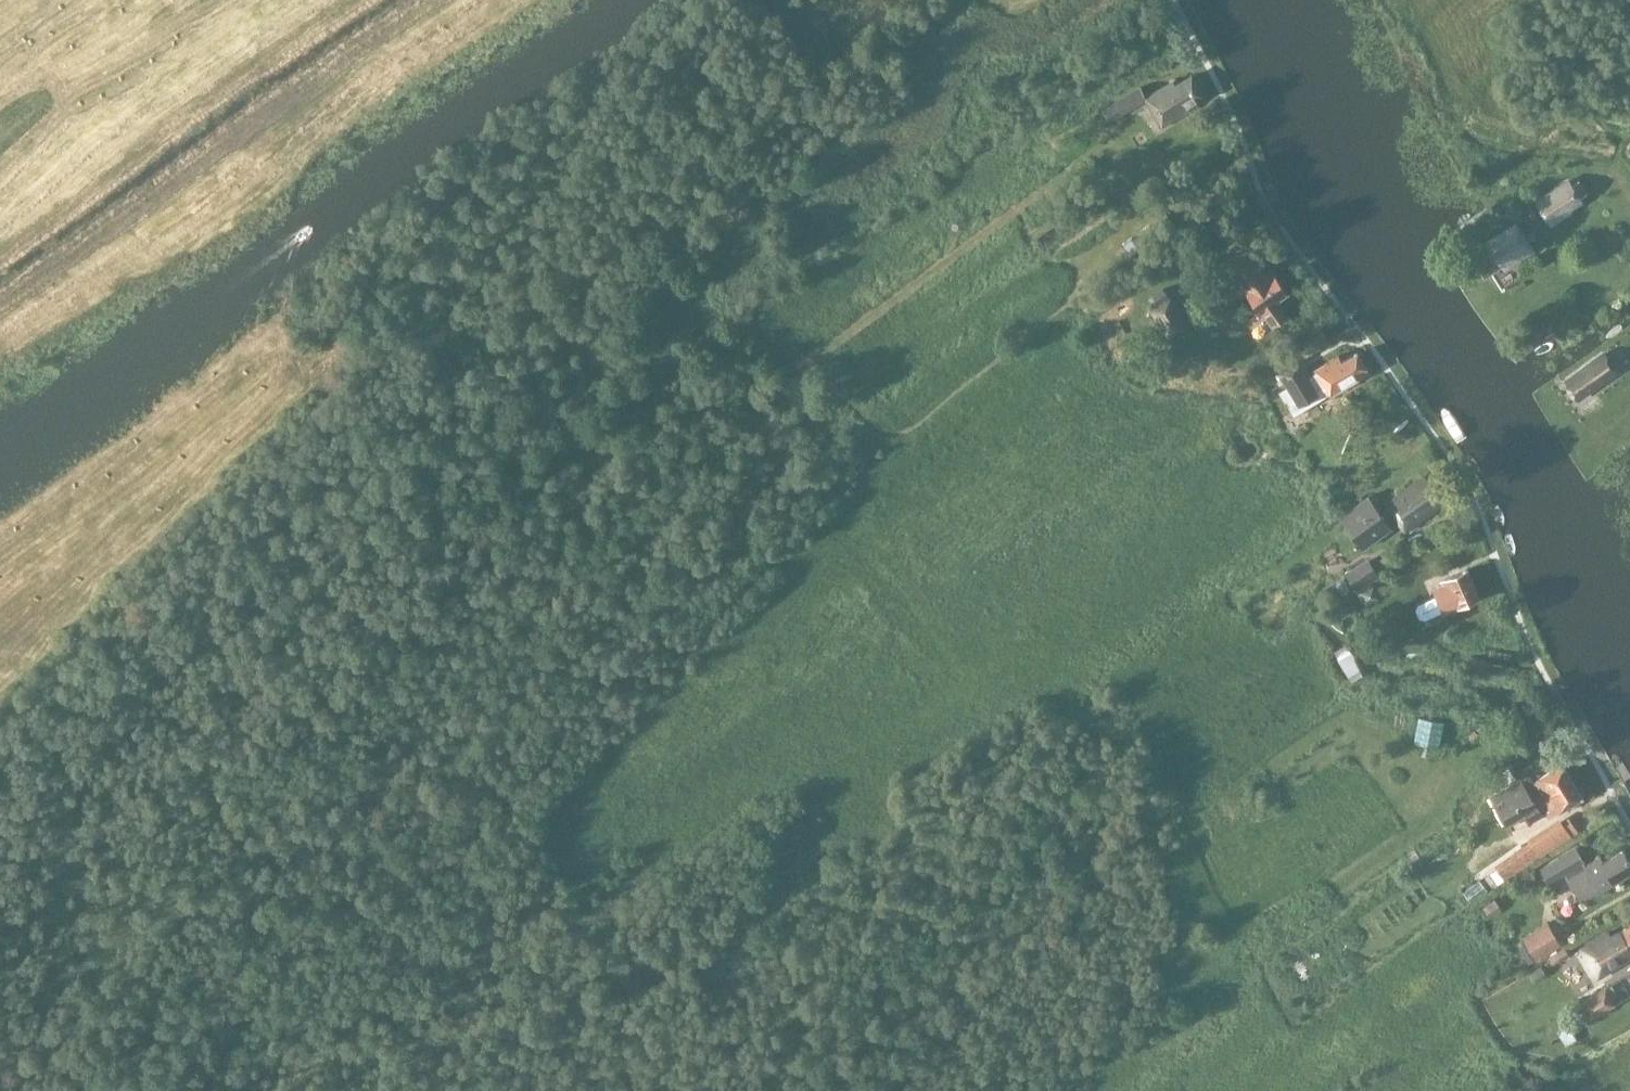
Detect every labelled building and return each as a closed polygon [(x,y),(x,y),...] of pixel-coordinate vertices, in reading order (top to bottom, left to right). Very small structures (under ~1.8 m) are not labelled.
[(1142,89),(1103,112),(1111,124),(1150,100),(1165,126),(1185,114),(1182,108),(1203,96),(1192,76),(1175,86),(1173,82),(1147,97),(1142,89)] [(1568,177),(1533,200),(1550,227),(1572,214),(1570,211),(1583,202),(1568,177)] [(1469,256),(1484,278),(1511,259),(1514,264),(1533,251),(1515,225),(1469,256)] [(1249,250),(1221,271),(1239,295),(1244,291),(1271,328),(1273,327),(1288,316),(1277,300),(1284,296),(1284,295),(1287,293),(1271,272),(1267,275),(1249,250)] [(1149,300),(1155,308),(1170,299),(1164,290),(1149,300)] [(1171,298),(1170,299),(1155,308),(1149,312),(1168,339),(1189,324),(1171,298)] [(1603,351),(1561,381),(1577,402),(1618,372),(1603,351)] [(1278,394),(1288,410),(1314,395),(1313,394),(1325,387),(1331,395),(1367,372),(1355,353),(1340,362),(1337,357),(1315,371),(1316,373),(1305,380),(1304,379),(1278,394)] [(1386,523),(1394,517),(1405,533),(1428,517),(1425,512),(1440,501),(1425,480),(1387,507),(1388,509),(1381,515),(1367,496),(1337,517),(1361,551),(1391,529),(1386,523)] [(1355,589),(1363,584),(1378,575),(1367,557),(1344,571),(1355,589)] [(1416,606),(1424,622),(1452,608),(1453,610),(1480,598),(1467,570),(1440,583),(1445,592),(1416,606)] [(1525,776),(1488,799),(1504,824),(1523,812),(1530,823),(1547,812),(1549,816),(1580,797),(1561,766),(1531,784),(1525,776)] [(1527,841),(1538,858),(1569,838),(1569,837),(1576,833),(1566,819),(1560,823),(1558,820),(1527,841)] [(1538,868),(1547,883),(1564,872),(1566,877),(1582,903),(1629,874),(1629,863),(1623,850),(1604,862),(1600,857),(1585,866),(1582,862),(1585,861),(1575,845),(1538,868)] [(1492,897),(1481,905),(1489,917),(1501,910),(1492,897)] [(1533,960),(1560,945),(1547,922),(1520,938),(1533,960)] [(1585,946),(1601,974),(1623,962),(1621,958),(1629,952),(1629,926),(1615,935),(1612,930),(1585,946)] [(1609,985),(1582,1000),(1592,1017),(1619,1002),(1609,985)]
